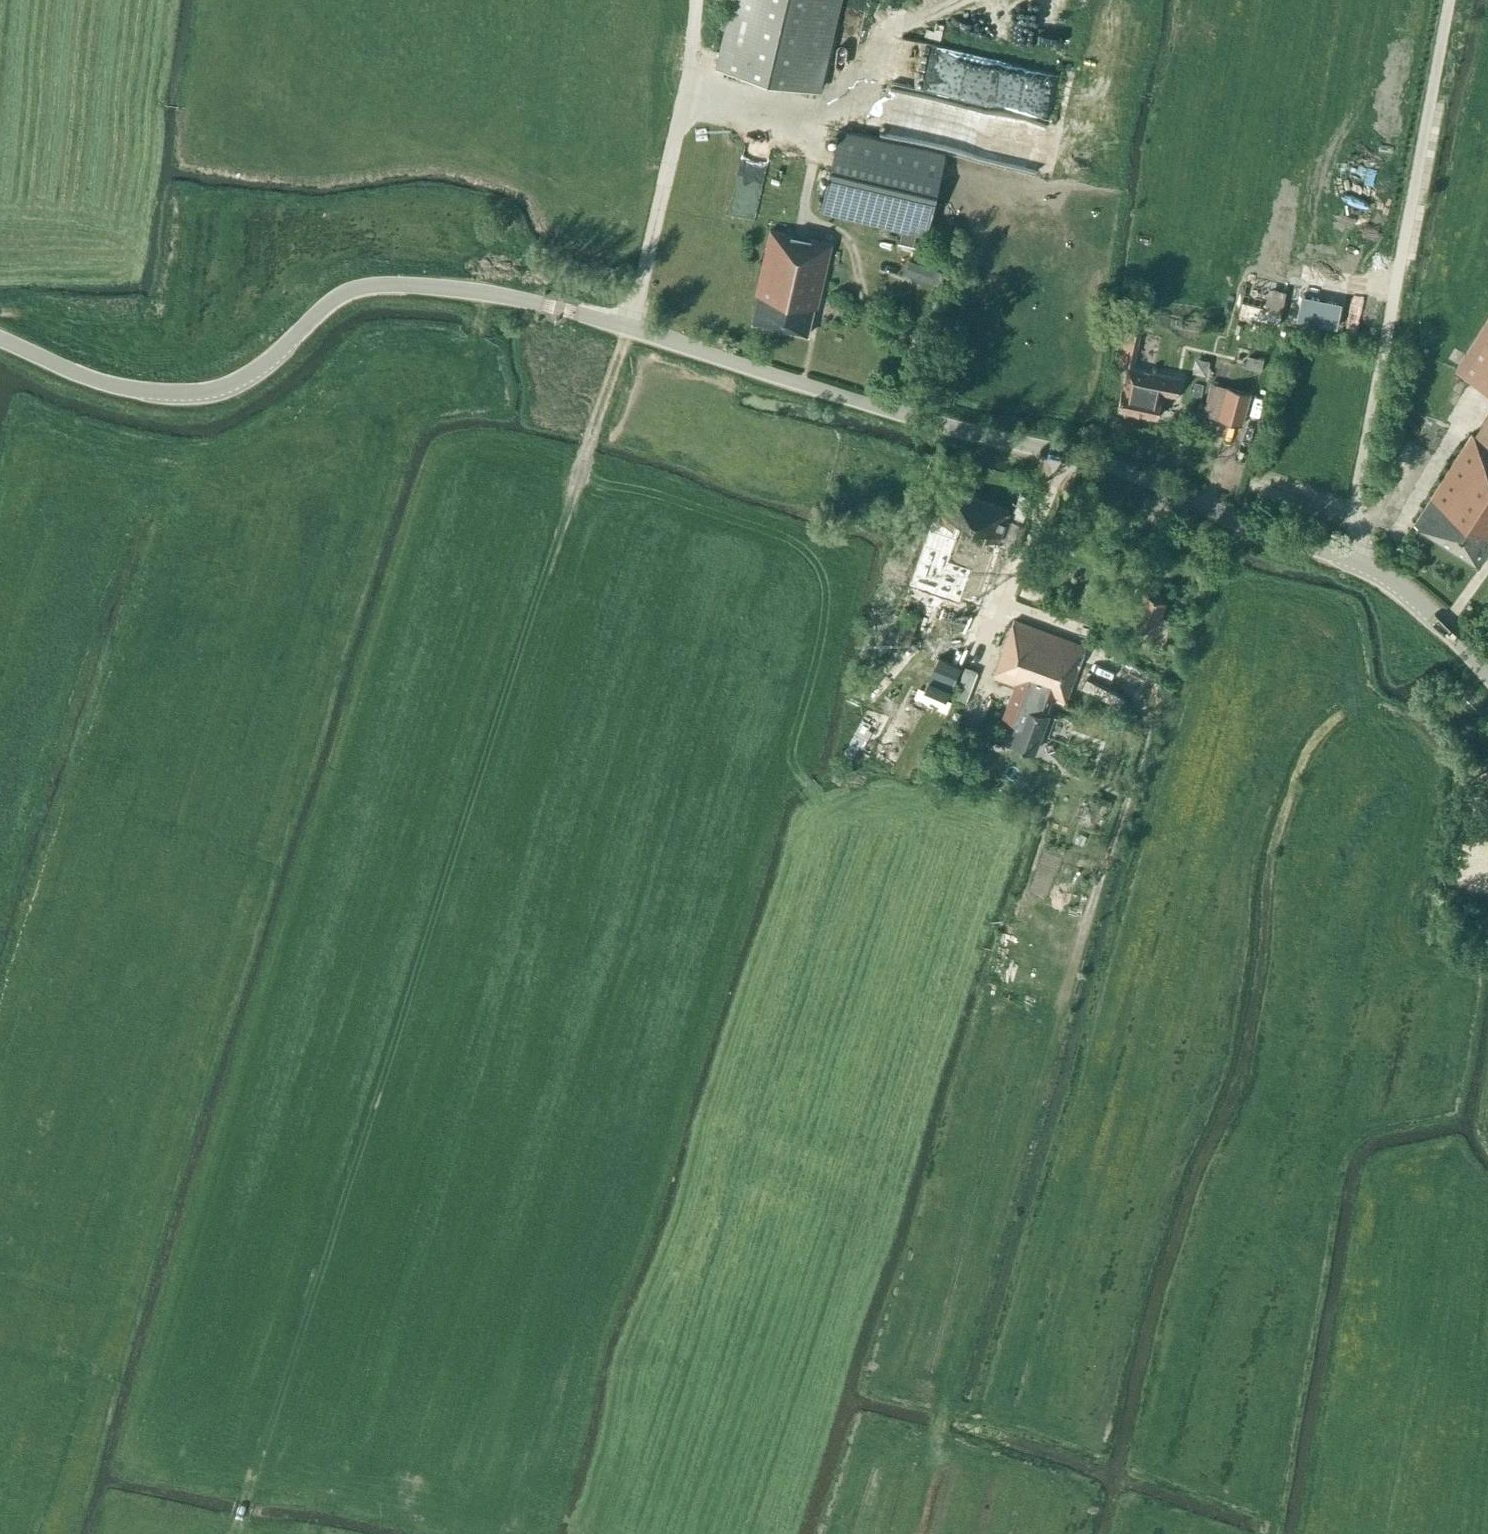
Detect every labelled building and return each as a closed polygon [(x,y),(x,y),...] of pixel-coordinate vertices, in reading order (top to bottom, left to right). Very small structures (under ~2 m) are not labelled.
[(818,90),(839,0),(733,0),(717,66),(818,90)] [(899,242),(897,242),(881,306),(933,319),(949,254),(913,245),(915,234),(925,236),(944,155),(839,130),(820,212),(901,231),(899,242)] [(749,169),(738,209),(752,213),(763,173),(749,169)] [(758,295),(752,322),(807,335),(814,307),(817,308),(832,244),(770,229),(755,294),(758,295)] [(1344,305),(1304,297),(1299,323),(1339,331),(1344,305)] [(1241,302),(1238,315),(1278,324),(1281,311),(1263,307),(1241,302)] [(1454,370),(1487,391),(1487,316),(1454,370)] [(1247,355),(1244,367),(1260,371),(1263,360),(1247,355)] [(1179,378),(1149,372),(1128,367),(1123,389),(1121,388),(1117,408),(1157,417),(1161,397),(1175,400),(1179,378)] [(1250,391),(1227,385),(1219,416),(1242,422),(1250,391)] [(1474,435),(1471,433),(1414,525),(1479,566),(1487,551),(1487,413),(1474,435)] [(998,553),(994,552),(1009,510),(950,489),(940,518),(935,516),(910,588),(933,596),(928,609),(947,616),(951,602),(959,605),(960,601),(978,607),(998,553)] [(1213,537),(1222,541),(1225,533),(1217,529),(1213,537)] [(1141,624),(1153,629),(1166,599),(1142,590),(1137,601),(1135,600),(1128,619),(1123,631),(1136,636),(1141,624)] [(919,616),(904,610),(894,637),(910,643),(919,616)] [(1047,696),(1065,702),(1085,646),(1013,620),(1007,638),(995,634),(988,652),(1000,656),(993,676),(1026,688),(1020,704),(1022,705),(1009,742),(1034,751),(1048,713),(1041,711),(1047,696)] [(977,671),(965,667),(958,686),(970,691),(977,671)]
